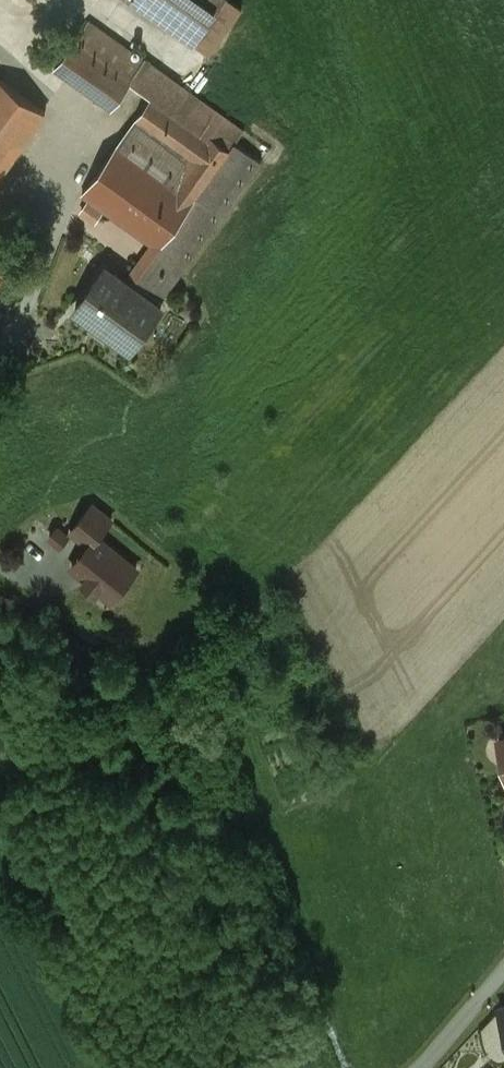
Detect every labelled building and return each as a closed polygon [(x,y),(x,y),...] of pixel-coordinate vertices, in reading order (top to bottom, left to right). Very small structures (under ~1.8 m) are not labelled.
[(193,42),(223,0),(134,0),(193,42)] [(144,61),(88,21),(76,38),(132,79),(130,82),(151,97),(167,75),(145,59),(144,61)] [(132,79),(76,38),(55,67),(112,107),(130,82),(132,79)] [(240,50),(233,52),(228,54),(224,56),(219,59),(216,63),(213,67),(211,72),(210,76),(209,79),(209,83),(210,87),(210,90),(211,93),(213,97),(214,100),(218,104),(221,107),(223,108),(226,111),(231,113),(236,114),(242,114),(247,114),(251,113),(255,111),(259,109),(263,106),(266,103),(269,98),(271,94),(272,91),(273,87),(273,82),(273,77),(272,74),(271,70),(268,65),(264,61),(262,58),(258,55),(252,52),(246,51),(240,50)] [(244,130),(167,75),(151,97),(136,119),(136,120),(186,156),(169,179),(195,198),(236,142),(244,130)] [(0,78),(0,174),(46,111),(0,78)] [(186,156),(136,120),(136,119),(126,133),(125,134),(140,144),(133,153),(169,179),(186,156)] [(125,133),(83,193),(134,229),(169,179),(133,153),(140,144),(125,134),(126,133),(125,133)] [(169,179),(134,229),(158,247),(159,246),(186,266),(261,160),(236,142),(195,198),(169,179)] [(186,266),(159,246),(158,247),(149,261),(164,272),(151,290),(162,298),(186,266)] [(131,285),(105,266),(76,307),(132,347),(161,307),(158,305),(162,298),(151,290),(164,272),(149,261),(131,285)] [(92,505),(67,536),(68,536),(71,532),(89,546),(96,537),(97,538),(111,521),(92,505)] [(67,536),(58,528),(49,538),(59,546),(68,536),(67,536)] [(97,538),(96,537),(89,546),(72,567),(86,579),(83,582),(97,593),(102,586),(114,596),(136,570),(97,538)]
